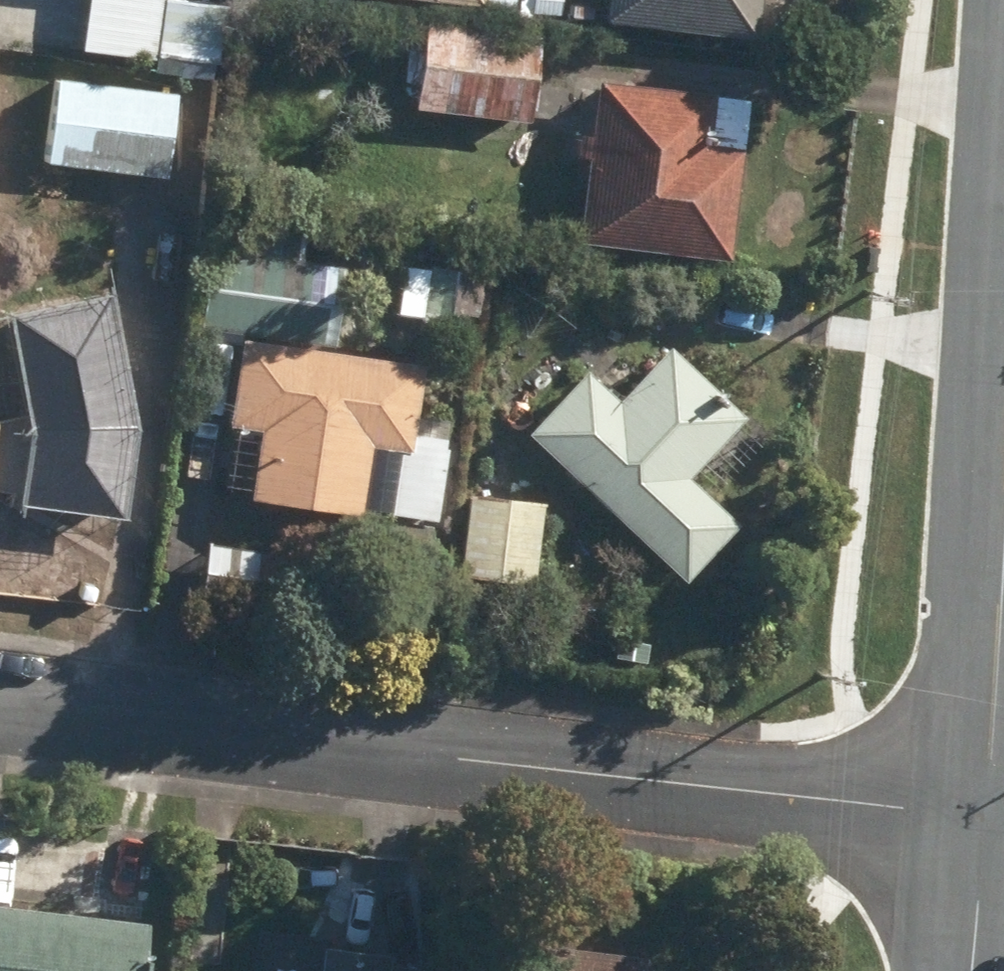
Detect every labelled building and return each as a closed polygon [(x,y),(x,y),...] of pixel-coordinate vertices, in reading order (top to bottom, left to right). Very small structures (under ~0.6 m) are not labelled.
[(158,27),(161,0),(83,0),(80,17),(158,27)] [(488,12),(490,0),(384,0),(488,12)] [(564,19),(566,0),(536,0),(535,17),(564,19)] [(761,46),(766,0),(614,0),(610,28),(761,46)] [(189,60),(221,65),(228,10),(188,5),(181,49),(190,50),(189,60)] [(421,113),(533,125),(543,39),(431,27),(421,113)] [(52,166),(169,181),(180,101),(61,87),(52,166)] [(583,248),(735,267),(753,105),(605,88),(598,145),(584,143),(581,161),(593,163),(583,248)] [(201,331),(338,352),(350,273),(303,266),(307,242),(273,237),(269,264),(212,254),(201,331)] [(403,322),(475,334),(484,281),(411,269),(403,322)] [(26,511),(129,523),(140,432),(116,303),(13,322),(35,441),(26,511)] [(199,415),(223,419),(233,349),(208,346),(199,415)] [(368,516),(438,526),(452,425),(422,420),(429,372),(246,346),(234,432),(266,437),(256,506),(368,522),(368,516)] [(532,440),(691,588),(743,532),(693,484),(750,424),(675,354),(625,408),(592,376),(532,440)] [(464,582),(538,591),(546,510),(473,501),(464,582)] [(282,607),(285,588),(288,562),(214,553),(211,578),(209,597),(282,607)] [(153,925),(0,906),(0,970),(147,970),(153,925)] [(651,955),(546,943),(543,970),(649,970),(651,955)] [(421,963),(394,960),(394,953),(328,946),(325,970),(420,970),(421,963)]
